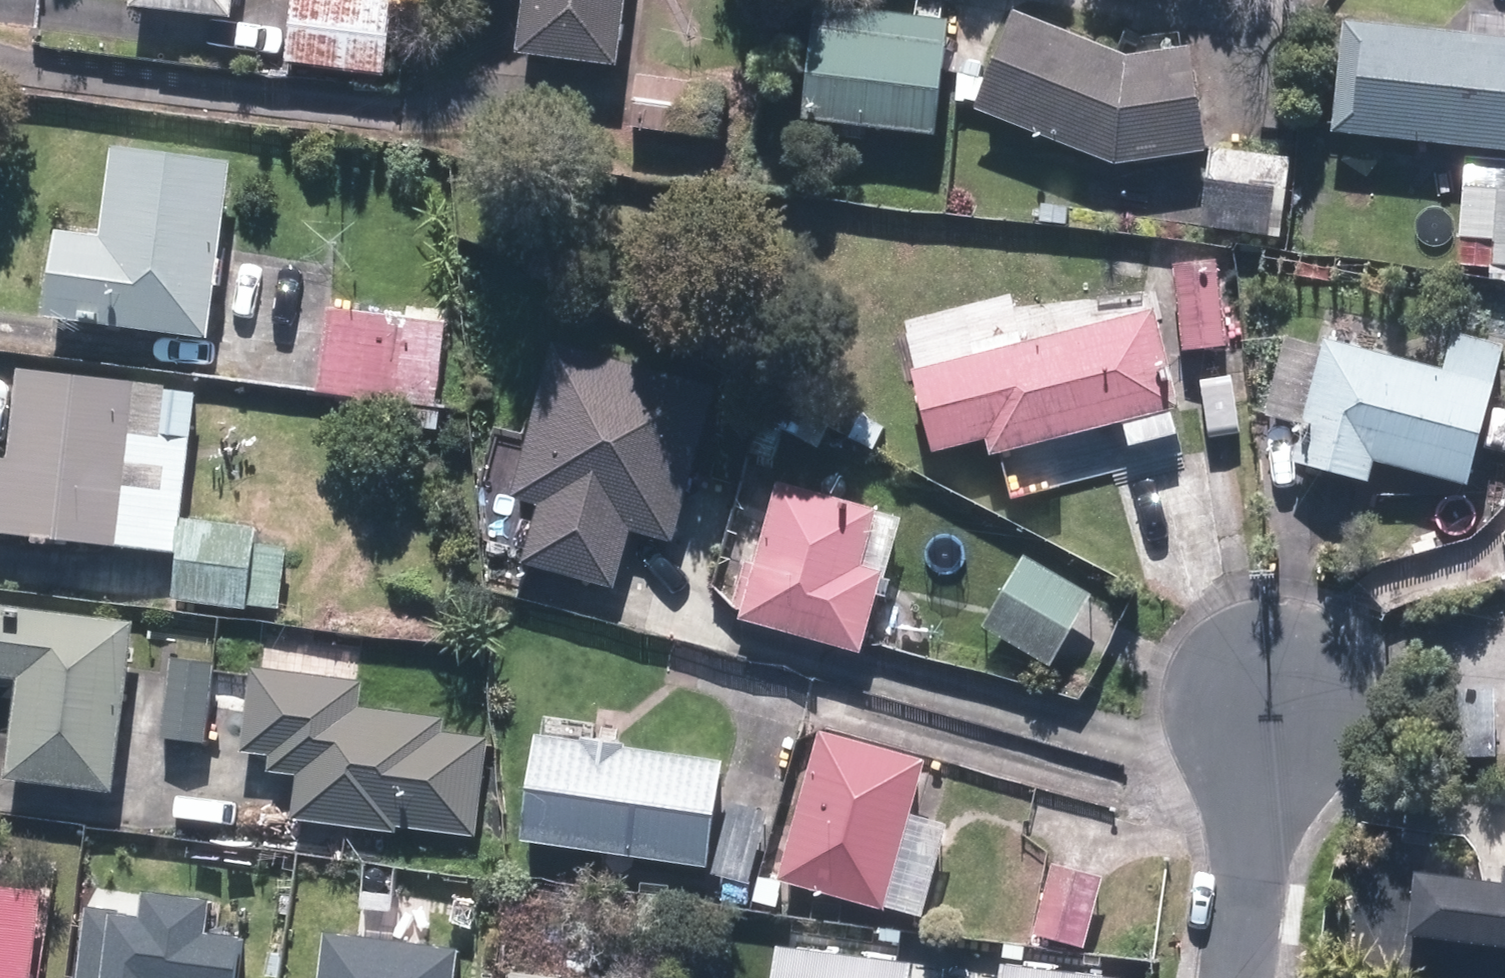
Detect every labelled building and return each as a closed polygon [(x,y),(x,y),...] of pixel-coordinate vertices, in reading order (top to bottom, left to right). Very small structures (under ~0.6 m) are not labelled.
[(128,19),(232,23),(233,0),(129,0),(128,19)] [(316,0),(285,0),(276,79),(383,91),(393,9),(316,0)] [(511,62),(612,73),(621,0),(518,0),(511,62)] [(1116,63),(1008,15),(965,118),(1105,177),(1197,163),(1180,53),(1116,63)] [(943,24),(804,18),(799,139),(938,145),(943,24)] [(1332,28),(1323,151),(1462,160),(1459,279),(1504,282),(1504,40),(1332,28)] [(719,84),(629,81),(627,138),(718,141),(719,84)] [(1281,150),(1203,149),(1202,251),(1280,251),(1281,150)] [(96,243),(43,239),(36,336),(205,348),(218,167),(102,158),(96,243)] [(1205,259),(1160,267),(1180,379),(1225,371),(1205,259)] [(912,337),(895,341),(923,459),(982,445),(987,468),(997,466),(1006,504),(1181,463),(1145,308),(1090,320),(1084,293),(1019,308),(1015,292),(907,317),(912,337)] [(311,406),(403,413),(401,440),(436,442),(438,416),(445,325),(317,315),(311,406)] [(1316,348),(1287,483),(1360,499),(1366,473),(1465,494),(1466,487),(1503,495),(1504,484),(1504,438),(1483,433),(1498,360),(1442,348),(1437,374),(1316,348)] [(711,391),(548,350),(525,444),(476,432),(462,491),(504,501),(502,512),(527,518),(513,574),(613,599),(625,551),(669,562),(711,391)] [(11,378),(6,465),(0,465),(0,547),(22,548),(21,559),(45,560),(45,554),(170,560),(168,606),(286,613),(287,603),(299,604),(301,567),(285,566),(287,543),(242,541),(243,528),(179,525),(186,387),(11,378)] [(894,522),(768,490),(731,635),(857,668),(894,522)] [(1091,592),(1026,556),(980,637),(1046,674),(1091,592)] [(0,616),(0,688),(10,688),(5,753),(0,753),(0,790),(107,799),(121,626),(0,616)] [(215,663),(164,660),(158,748),(208,752),(215,663)] [(355,678),(244,674),(241,761),(258,761),(258,784),(288,785),(286,831),(477,837),(480,738),(439,737),(439,721),(353,718),(355,678)] [(1492,693),(1449,692),(1447,768),(1490,769),(1492,693)] [(919,762),(810,735),(770,889),(913,925),(938,827),(905,819),(919,762)] [(716,770),(529,743),(514,849),(701,876),(716,770)] [(1115,870),(1064,857),(1045,933),(1096,946),(1115,870)] [(1404,880),(1400,945),(1504,950),(1504,875),(1495,874),(1494,885),(1404,880)] [(100,901),(91,977),(253,977),(259,930),(225,926),(229,893),(160,885),(157,908),(100,901)] [(27,936),(37,937),(42,896),(0,892),(0,977),(22,977),(27,936)] [(342,926),(335,977),(471,977),(475,943),(342,926)] [(794,977),(930,977),(935,946),(801,927),(794,977)] [(1145,964),(1023,949),(1019,977),(1143,977),(1145,964)]
